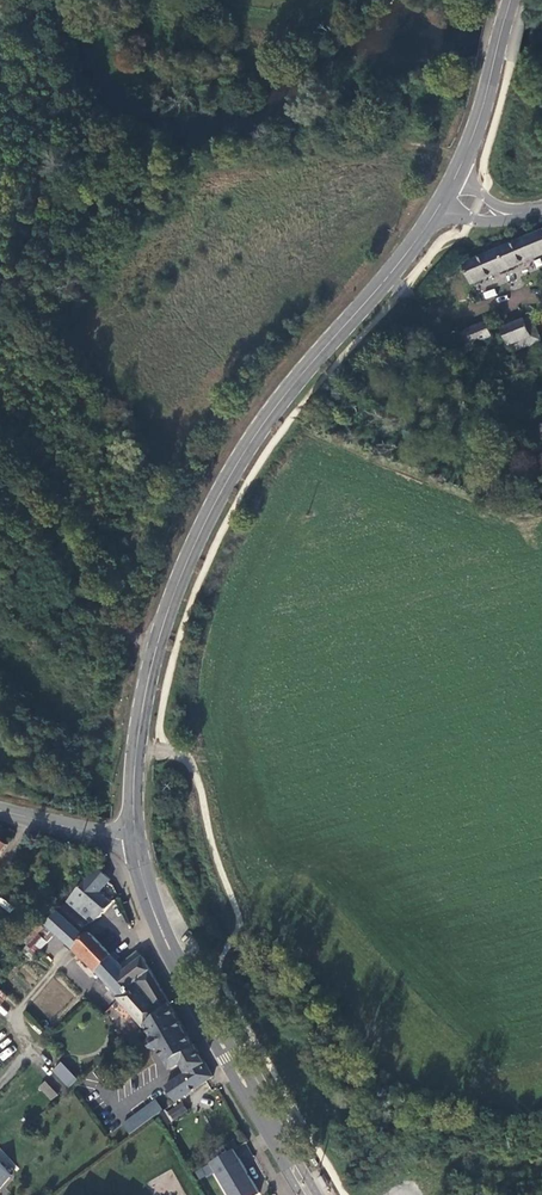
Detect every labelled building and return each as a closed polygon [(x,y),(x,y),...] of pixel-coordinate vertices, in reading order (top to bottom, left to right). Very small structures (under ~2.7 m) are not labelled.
[(464,263),(472,285),(541,255),(541,230),(464,263)] [(532,317),(524,320),(531,336),(538,334),(532,317)] [(524,320),(503,328),(510,345),(531,336),(524,320)] [(487,322),(460,332),(467,351),(477,348),(476,343),(480,342),(481,346),(482,348),(485,349),(488,348),(490,345),(489,342),(488,337),(491,336),(491,332),(487,322)] [(538,334),(531,336),(510,345),(513,352),(541,342),(538,334)] [(0,842),(0,858),(8,848),(0,842)] [(75,895),(66,905),(89,924),(91,926),(101,919),(106,914),(113,907),(98,894),(109,882),(97,871),(75,895)] [(108,884),(98,894),(113,907),(122,902),(112,888),(108,884)] [(67,946),(80,933),(89,924),(66,905),(52,920),(47,927),(67,946)] [(29,939),(30,944),(43,931),(30,919),(19,930),(21,931),(12,940),(20,948),(29,939)] [(73,951),(86,938),(82,935),(80,933),(67,946),(70,948),(73,951)] [(90,935),(86,938),(73,951),(93,971),(90,974),(94,978),(92,980),(100,988),(105,984),(118,998),(116,1000),(117,1002),(134,986),(161,1016),(171,1007),(144,960),(127,974),(121,967),(117,962),(120,960),(115,954),(112,958),(90,935)] [(20,948),(24,951),(30,944),(29,939),(20,948)] [(140,951),(121,967),(127,974),(144,960),(140,951)] [(146,1030),(161,1016),(134,986),(117,1002),(143,1030),(144,1032),(146,1030)] [(184,1071),(186,1074),(187,1076),(206,1066),(202,1059),(196,1047),(194,1047),(171,1007),(161,1016),(146,1030),(153,1041),(150,1043),(149,1048),(153,1053),(157,1053),(159,1052),(172,1071),(182,1066),(184,1071)] [(177,1106),(213,1081),(214,1080),(206,1066),(187,1076),(186,1074),(166,1089),(177,1106)] [(70,1092),(79,1084),(62,1067),(54,1075),(70,1092)] [(51,1101),(58,1094),(44,1081),(37,1088),(51,1101)] [(124,1126),(131,1137),(165,1112),(157,1102),(124,1126)] [(168,1114),(173,1122),(187,1113),(183,1106),(168,1114)] [(17,1167),(0,1148),(0,1163),(9,1173),(17,1167)] [(235,1153),(212,1166),(228,1194),(259,1194),(235,1153)] [(11,1177),(0,1165),(0,1189),(11,1177)]
